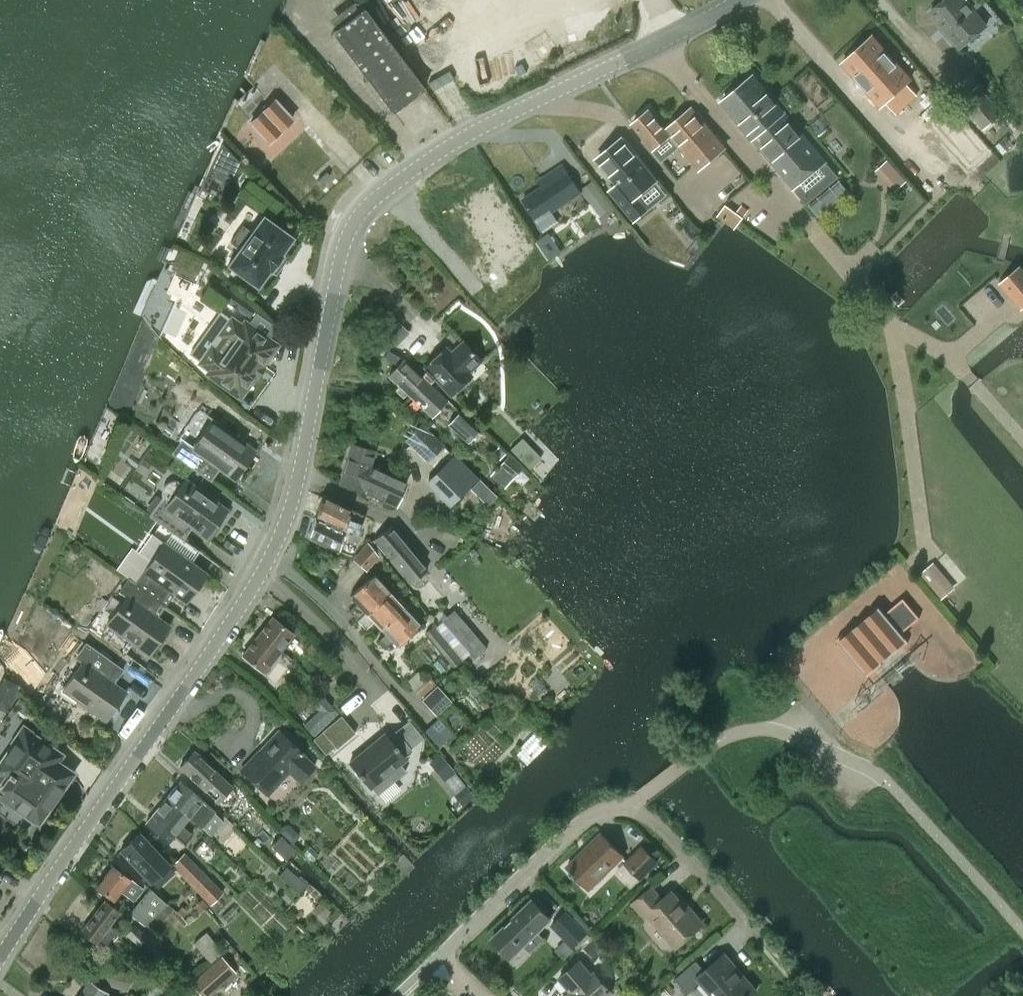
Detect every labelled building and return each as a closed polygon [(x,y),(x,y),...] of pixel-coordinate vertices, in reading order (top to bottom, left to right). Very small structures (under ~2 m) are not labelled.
[(931,12),(951,36),(950,41),(954,46),(959,46),(960,48),(987,26),(974,10),(981,4),(978,0),(945,0),(931,12)] [(392,112),(424,88),(364,8),(332,32),(392,112)] [(911,79),(873,37),(842,64),(880,106),(885,102),(896,114),(916,96),(905,84),(911,79)] [(753,75),(722,101),(794,187),(807,202),(838,176),(825,160),(753,75)] [(1000,113),(979,87),(961,102),(983,128),(1000,113)] [(268,146),(295,120),(273,96),(245,121),(268,146)] [(723,144),(692,108),(667,130),(698,166),(723,144)] [(632,122),(653,148),(670,135),(649,109),(632,122)] [(661,184),(623,138),(596,161),(619,189),(613,194),(638,224),(651,214),(640,201),(661,184)] [(218,152),(200,189),(221,199),(239,161),(218,152)] [(551,210),(580,191),(562,165),(546,175),(549,181),(534,191),(539,199),(528,206),(543,228),(557,219),(551,210)] [(281,253),(293,237),(263,215),(251,231),(242,224),(229,242),(239,249),(227,265),(257,286),(269,270),(270,270),(282,254),(281,253)] [(549,234),(537,241),(549,258),(560,250),(549,234)] [(180,247),(170,269),(194,279),(204,257),(180,247)] [(1011,289),(1010,296),(1021,308),(1022,306),(1022,269),(1020,266),(1004,281),(1011,289)] [(221,293),(250,315),(256,307),(227,285),(221,293)] [(381,331),(395,318),(388,310),(374,324),(381,331)] [(219,311),(189,353),(201,362),(212,370),(210,373),(239,394),(274,345),(267,340),(275,328),(256,314),(247,326),(245,324),(242,327),(232,320),(219,311)] [(468,372),(480,360),(462,341),(450,352),(445,347),(424,367),(450,395),(471,375),(468,372)] [(424,379),(401,357),(386,349),(382,356),(397,364),(386,376),(408,396),(424,379)] [(429,417),(446,399),(424,379),(408,396),(429,417)] [(458,410),(453,416),(446,424),(466,442),(478,428),(458,410)] [(234,479),(255,450),(213,419),(192,448),(182,440),(173,453),(210,479),(218,468),(234,479)] [(426,461),(441,446),(420,425),(405,440),(426,461)] [(521,438),(510,449),(528,468),(540,457),(521,438)] [(370,461),(374,450),(351,443),(339,483),(356,488),(361,470),(367,471),(370,461)] [(438,488),(461,463),(446,450),(423,474),(438,488)] [(504,487),(522,467),(507,454),(489,474),(504,487)] [(375,463),(370,461),(367,471),(361,470),(356,488),(361,489),(394,505),(405,482),(374,467),(375,463)] [(453,502),(476,477),(461,463),(438,488),(453,502)] [(206,538),(227,509),(185,478),(182,483),(179,481),(176,481),(172,481),(169,482),(167,484),(163,489),(162,492),(162,495),(163,498),(165,501),(168,503),(156,519),(183,538),(191,527),(206,538)] [(347,519),(350,510),(321,496),(314,517),(342,530),(357,534),(361,523),(347,519)] [(357,534),(342,530),(314,517),(308,536),(337,550),(340,540),(354,545),(357,534)] [(410,583),(426,570),(389,526),(373,539),(410,583)] [(199,551),(171,532),(136,582),(162,600),(170,589),(186,602),(206,572),(192,562),(199,551)] [(365,569),(375,556),(366,542),(353,559),(365,569)] [(357,619),(388,591),(373,574),(350,596),(357,603),(349,610),(357,619)] [(162,601),(136,583),(129,578),(120,591),(127,596),(107,624),(149,654),(170,625),(153,613),(162,601)] [(381,629),(404,608),(388,591),(357,619),(365,628),(373,621),(381,629)] [(901,633),(920,617),(904,598),(885,613),(878,604),(837,639),(868,675),(909,641),(901,633)] [(396,645),(419,624),(404,608),(381,629),(385,633),(377,641),(383,648),(391,640),(396,645)] [(474,658),(486,648),(453,609),(440,620),(474,658)] [(279,651),(293,633),(271,617),(259,633),(279,651)] [(453,667),(461,660),(433,625),(424,632),(453,667)] [(263,671),(279,651),(259,633),(242,655),(263,671)] [(323,647),(313,640),(306,648),(315,656),(323,647)] [(83,662),(63,690),(105,721),(126,691),(110,680),(119,667),(111,661),(85,643),(83,646),(84,646),(76,657),(83,662)] [(0,682),(0,710),(4,712),(17,682),(3,675),(0,682)] [(419,697),(435,683),(428,675),(422,681),(419,677),(410,685),(413,689),(412,689),(419,697)] [(436,714),(450,702),(437,687),(423,700),(436,714)] [(329,721),(315,705),(312,702),(296,717),(312,736),(313,735),(322,727),(329,721)] [(355,732),(341,716),(341,715),(312,739),(325,754),(334,747),(336,748),(355,732)] [(23,724),(11,742),(15,745),(0,767),(0,793),(22,808),(20,811),(34,821),(36,818),(38,819),(59,788),(53,784),(63,769),(52,761),(57,755),(31,737),(34,732),(23,724)] [(405,771),(398,763),(405,757),(403,755),(411,748),(395,729),(387,736),(384,733),(349,764),(370,788),(371,787),(377,795),(405,771)] [(303,756),(304,755),(279,731),(259,752),(258,751),(240,771),(266,795),(288,772),(299,783),(314,767),(303,756)] [(216,800),(230,786),(194,751),(180,765),(216,800)] [(455,773),(440,754),(430,762),(446,780),(455,773)] [(203,799),(202,800),(180,781),(166,798),(188,816),(201,827),(215,810),(203,799)] [(465,785),(456,793),(465,804),(474,796),(465,785)] [(181,825),(188,816),(166,798),(145,822),(167,841),(174,833),(182,841),(189,832),(181,825)] [(284,824),(279,829),(291,841),(296,836),(296,831),(289,823),(284,824)] [(175,871),(168,864),(138,832),(119,850),(149,882),(151,880),(157,887),(175,871)] [(589,889),(624,855),(601,832),(566,866),(571,871),(569,872),(580,883),(582,882),(589,889)] [(284,858),(293,849),(279,836),(270,845),(284,858)] [(653,857),(660,851),(648,839),(641,846),(642,847),(625,864),(640,879),(657,862),(653,857)] [(223,892),(186,855),(183,852),(170,865),(209,905),(223,892)] [(132,898),(140,887),(112,866),(96,886),(113,899),(120,889),(132,898)] [(298,892),(306,883),(286,866),(278,875),(298,892)] [(671,891),(662,900),(651,888),(633,903),(644,917),(648,914),(676,947),(701,926),(699,923),(699,919),(694,913),(689,913),(671,891)] [(129,913),(144,924),(165,904),(149,889),(129,913)] [(207,905),(202,900),(193,908),(198,913),(207,905)] [(538,930),(550,918),(532,900),(492,939),(510,958),(523,945),(531,953),(546,938),(538,930)] [(108,924),(117,912),(104,901),(81,930),(94,941),(97,937),(104,944),(111,935),(113,937),(117,933),(113,930),(114,929),(108,924)] [(317,902),(312,908),(325,923),(332,916),(317,902)] [(567,910),(551,925),(572,946),(573,947),(574,946),(588,932),(569,912),(567,910)] [(138,945),(146,936),(133,924),(125,934),(138,945)] [(209,962),(222,951),(205,931),(192,942),(209,962)] [(585,946),(594,955),(603,946),(594,937),(585,946)] [(756,990),(725,953),(705,970),(696,960),(675,978),(688,993),(701,981),(714,995),(749,995),(756,990)] [(236,972),(220,954),(217,957),(190,981),(198,990),(204,995),(209,995),(236,972)] [(592,974),(580,960),(559,978),(571,992),(566,995),(607,995),(612,992),(595,971),(592,974)] [(127,990),(132,974),(106,967),(102,983),(127,990)] [(106,991),(88,980),(78,995),(114,995),(106,991)]
